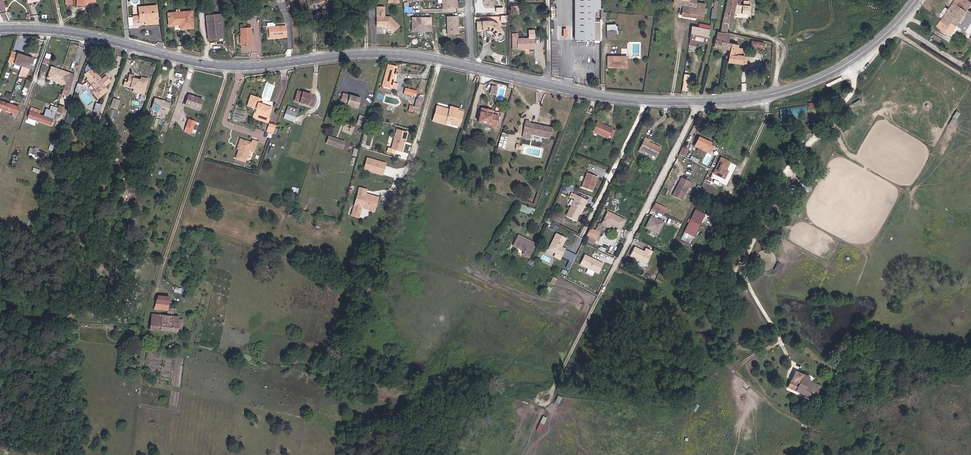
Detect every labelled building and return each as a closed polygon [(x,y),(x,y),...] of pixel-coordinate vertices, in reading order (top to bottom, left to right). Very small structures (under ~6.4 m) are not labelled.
[(458,0),(442,0),(443,8),(458,8),(458,0)] [(602,21),(601,18),(595,18),(595,8),(602,8),(602,0),(576,0),(577,37),(601,38),(602,21)] [(684,2),(675,0),(674,3),(680,4),(679,12),(682,13),(684,2)] [(675,0),(684,2),(682,13),(703,17),(705,7),(698,6),(698,1),(692,0),(675,0)] [(720,32),(733,35),(740,12),(741,6),(743,0),(728,0),(720,32)] [(748,0),(743,0),(741,6),(750,9),(752,1),(748,0)] [(936,28),(950,38),(957,27),(970,37),(970,11),(969,9),(970,6),(970,5),(964,0),(956,0),(936,28)] [(750,9),(741,6),(740,12),(753,16),(755,10),(751,9),(750,9)] [(134,16),(134,25),(140,25),(140,22),(144,22),(157,21),(156,7),(139,7),(139,16),(134,16)] [(383,9),(375,9),(375,28),(382,28),(381,27),(391,34),(397,27),(389,20),(386,19),(385,20),(383,19),(383,9)] [(183,23),(184,30),(193,29),(191,13),(166,16),(167,24),(183,23)] [(222,35),(220,16),(205,18),(207,36),(212,35),(212,37),(217,36),(217,35),(222,35)] [(458,16),(447,16),(447,34),(458,34),(458,16)] [(430,18),(412,18),(412,31),(430,31),(430,18)] [(492,22),(478,22),(479,27),(483,27),(483,30),(489,31),(492,32),(495,38),(503,33),(498,25),(492,22)] [(690,31),(708,35),(709,29),(692,26),(690,31)] [(284,27),(266,28),(267,39),(285,38),(284,27)] [(245,45),(251,45),(249,28),(239,29),(241,45),(245,45)] [(690,31),(688,42),(695,43),(696,40),(707,43),(708,35),(690,31)] [(733,35),(720,32),(717,31),(715,39),(718,40),(716,46),(730,50),(732,41),(733,35)] [(503,33),(495,38),(497,40),(500,42),(504,39),(505,36),(503,33)] [(533,38),(525,38),(513,38),(513,49),(534,49),(533,38)] [(730,50),(727,59),(742,63),(746,49),(739,48),(740,43),(732,41),(730,50)] [(10,63),(23,68),(27,57),(14,52),(10,63)] [(619,63),(628,64),(628,55),(609,54),(609,65),(612,71),(619,63)] [(27,57),(23,68),(29,70),(33,59),(27,57)] [(41,74),(46,61),(41,59),(36,72),(41,74)] [(70,85),(76,70),(54,61),(50,72),(67,78),(66,83),(70,85)] [(622,72),(628,64),(619,63),(612,71),(622,72)] [(395,81),(400,66),(390,64),(386,79),(395,81)] [(110,82),(106,77),(100,81),(91,69),(83,75),(87,80),(86,81),(93,91),(92,92),(97,98),(107,91),(104,86),(110,82)] [(133,92),(138,93),(139,90),(146,91),(148,82),(141,80),(141,81),(135,80),(135,76),(130,75),(128,84),(124,83),(123,87),(134,89),(133,92)] [(491,85),(490,93),(497,94),(498,86),(491,85)] [(313,98),(314,96),(299,92),(296,103),(314,108),(317,100),(313,98)] [(358,110),(361,100),(344,95),(340,105),(358,110)] [(259,103),(260,98),(252,96),(248,106),(257,108),(256,113),(254,112),(253,117),(268,122),(269,119),(267,118),(271,108),(259,103)] [(199,111),(202,102),(190,97),(186,106),(199,111)] [(78,108),(83,106),(80,99),(75,101),(78,108)] [(167,114),(171,104),(156,99),(152,109),(167,114)] [(20,106),(0,100),(0,108),(18,113),(20,106)] [(51,119),(53,113),(40,108),(42,103),(32,100),(28,110),(51,119)] [(420,117),(424,105),(416,103),(413,115),(420,117)] [(807,114),(805,104),(779,108),(781,118),(807,114)] [(453,122),(458,107),(452,106),(451,110),(438,106),(435,120),(447,124),(448,120),(453,122)] [(286,107),(285,113),(295,117),(297,111),(286,107)] [(460,108),(458,107),(453,122),(457,122),(456,125),(461,126),(464,113),(459,112),(460,108)] [(487,114),(489,109),(483,108),(479,122),(496,127),(498,117),(493,116),(487,114)] [(295,117),(285,113),(283,118),(294,121),(295,117)] [(183,132),(190,135),(194,124),(187,121),(183,132)] [(549,137),(551,127),(528,123),(528,122),(524,121),(521,137),(530,139),(531,134),(549,137)] [(595,132),(613,140),(616,131),(599,123),(595,132)] [(405,142),(408,134),(397,130),(392,150),(402,153),(404,145),(403,145),(404,141),(405,142)] [(643,151),(655,157),(660,147),(649,141),(650,138),(644,135),(637,149),(643,152),(643,151)] [(257,140),(251,138),(250,142),(239,138),(237,144),(239,146),(235,157),(244,160),(248,149),(253,151),(257,140)] [(505,140),(498,138),(496,145),(502,147),(505,140)] [(711,144),(699,138),(695,146),(699,148),(696,153),(705,157),(711,144)] [(340,151),(342,144),(327,140),(324,146),(340,151)] [(45,158),(46,154),(29,147),(27,152),(36,155),(35,159),(39,161),(40,157),(45,158)] [(687,150),(683,148),(679,154),(685,157),(687,150)] [(717,169),(725,173),(728,167),(733,156),(725,152),(717,169)] [(386,165),(368,159),(365,170),(383,176),(386,165)] [(581,186),(590,190),(596,177),(587,172),(581,186)] [(677,185),(671,197),(680,202),(686,189),(690,191),(693,184),(681,178),(677,185)] [(666,196),(671,197),(677,185),(673,183),(666,196)] [(367,190),(359,188),(352,215),(359,217),(361,207),(374,210),(378,198),(365,194),(367,190)] [(581,206),(583,207),(584,203),(579,200),(580,196),(572,192),(570,196),(573,198),(565,215),(574,219),(578,212),(581,206)] [(521,203),(519,209),(532,214),(534,207),(521,203)] [(651,210),(663,216),(666,211),(662,210),(663,208),(654,204),(651,210)] [(704,219),(708,210),(698,205),(687,228),(697,232),(704,219)] [(717,214),(711,211),(707,220),(713,223),(717,214)] [(606,212),(601,223),(602,224),(601,225),(607,227),(608,223),(619,228),(623,219),(606,212)] [(663,223),(650,217),(645,228),(657,235),(663,223)] [(697,232),(687,228),(686,231),(695,236),(697,232)] [(598,232),(594,231),(590,229),(586,236),(596,240),(599,233),(598,232)] [(548,249),(561,255),(564,248),(561,246),(565,237),(555,232),(548,249)] [(529,240),(517,236),(512,246),(524,251),(529,240)] [(529,240),(524,251),(523,254),(529,257),(535,243),(529,240)] [(633,245),(628,253),(644,261),(651,249),(644,246),(643,250),(633,245)] [(601,262),(583,253),(578,262),(597,271),(601,262)] [(164,300),(152,299),(150,299),(149,313),(162,314),(164,300)] [(176,321),(149,318),(148,318),(146,332),(175,336),(175,333),(179,334),(180,324),(176,324),(176,321)] [(796,384),(788,381),(785,388),(813,400),(819,386),(814,384),(816,380),(800,374),(796,384)]
